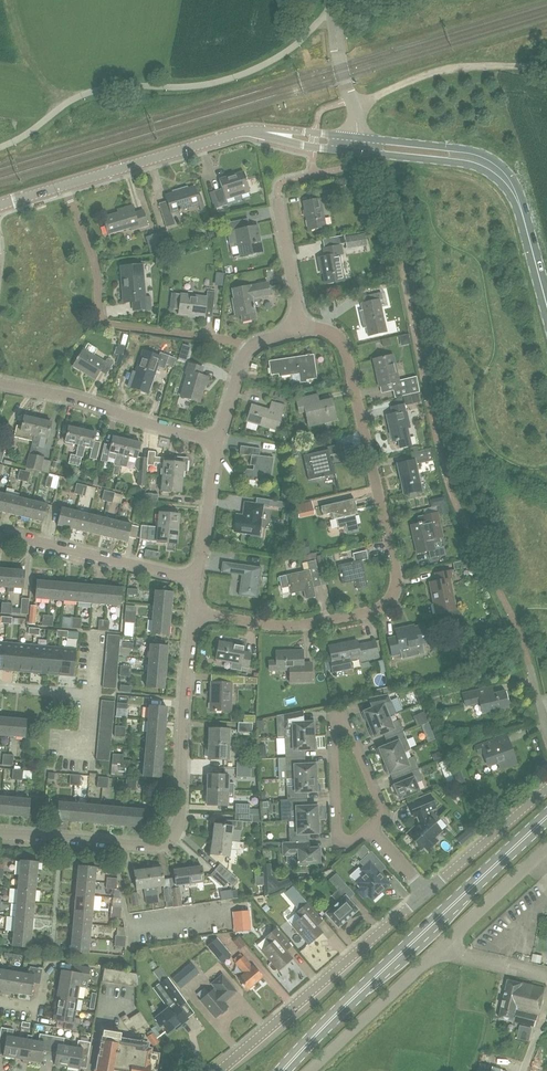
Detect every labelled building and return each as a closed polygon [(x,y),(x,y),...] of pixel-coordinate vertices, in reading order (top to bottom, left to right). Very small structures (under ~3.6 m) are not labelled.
[(219,179),(222,189),(214,191),(219,208),(228,205),(226,200),(250,192),(244,172),(219,179)] [(175,225),(172,213),(200,205),(194,186),(180,191),(179,189),(172,191),(173,193),(165,195),(167,202),(160,204),(167,227),(175,225)] [(304,202),(309,230),(326,227),(321,199),(335,196),(334,189),(315,193),(316,199),(304,202)] [(148,226),(143,210),(135,213),(132,205),(122,208),(123,211),(103,217),(108,235),(130,228),(131,231),(148,226)] [(236,230),(241,257),(262,253),(257,226),(250,227),(248,219),(229,223),(231,231),(236,230)] [(173,246),(168,231),(160,233),(164,249),(173,246)] [(151,253),(163,249),(159,233),(150,236),(152,242),(148,243),(151,253)] [(365,234),(345,238),(346,245),(347,248),(354,247),(367,244),(365,234)] [(321,269),(323,268),(326,284),(344,281),(339,255),(343,254),(341,246),(324,249),(325,257),(318,258),(321,269)] [(133,302),(134,310),(150,309),(149,297),(145,298),(142,266),(121,267),(124,303),(133,302)] [(217,273),(216,283),(223,283),(224,274),(217,273)] [(241,315),(243,322),(257,319),(253,299),(270,296),(268,283),(232,290),(235,306),(234,306),(235,316),(241,315)] [(170,309),(179,310),(179,314),(204,317),(205,309),(213,310),(216,292),(207,291),(206,298),(172,293),(170,309)] [(387,332),(385,324),(380,300),(383,299),(381,292),(363,296),(364,303),(361,304),(368,336),(387,332)] [(194,345),(187,342),(185,350),(192,352),(194,345)] [(83,349),(75,364),(88,372),(86,375),(95,380),(100,372),(106,376),(113,364),(107,360),(105,363),(83,349)] [(134,389),(148,393),(157,367),(165,369),(169,356),(160,353),(159,356),(143,351),(135,374),(139,375),(134,389)] [(276,361),(269,362),(270,375),(278,374),(278,377),(290,375),(290,378),(292,378),(292,382),(300,381),(301,387),(310,385),(309,380),(317,378),(314,355),(276,360),(276,361)] [(393,355),(374,360),(380,386),(392,383),(393,390),(395,397),(422,391),(419,377),(405,380),(399,381),(393,355)] [(201,375),(203,368),(189,363),(185,375),(188,376),(182,397),(199,403),(204,385),(207,386),(209,378),(201,375)] [(413,402),(420,400),(418,393),(412,394),(413,402)] [(412,402),(411,395),(404,396),(406,404),(412,402)] [(315,404),(313,396),(297,400),(300,413),(306,411),(309,426),(336,419),(332,400),(315,404)] [(269,410),(252,405),(247,422),(277,431),(285,406),(272,402),(269,410)] [(404,411),(406,411),(405,404),(392,407),(393,414),(386,415),(392,441),(398,440),(400,448),(412,446),(408,428),(412,428),(409,418),(405,419),(404,411)] [(14,437),(32,441),(38,419),(24,416),(21,427),(17,426),(14,437)] [(43,457),(35,455),(37,448),(38,448),(41,436),(48,438),(52,423),(38,419),(32,441),(29,455),(26,468),(40,471),(43,457)] [(65,442),(78,445),(82,430),(68,426),(65,442)] [(78,445),(76,456),(74,465),(80,467),(82,458),(83,458),(86,447),(92,448),(89,459),(97,460),(101,443),(94,441),(96,433),(82,430),(78,445)] [(121,466),(127,440),(113,437),(111,445),(105,444),(101,461),(107,463),(110,452),(117,454),(114,465),(115,465),(116,466),(117,466),(118,466),(119,467),(120,467),(120,466),(121,466)] [(127,440),(121,466),(127,468),(129,457),(137,459),(141,443),(127,440)] [(303,456),(309,480),(335,474),(333,465),(331,465),(329,455),(343,452),(341,444),(327,447),(328,450),(303,456)] [(270,445),(268,451),(278,453),(280,447),(270,445)] [(243,479),(270,483),(274,458),(260,456),(261,449),(241,446),(240,455),(251,456),(250,465),(254,466),(253,470),(244,469),(243,479)] [(411,453),(413,461),(398,464),(404,494),(406,494),(406,496),(409,498),(419,495),(420,493),(420,491),(421,491),(416,465),(434,460),(431,448),(411,453)] [(161,463),(162,458),(155,457),(155,452),(149,451),(147,465),(154,466),(155,462),(161,463)] [(182,478),(183,471),(187,472),(188,458),(175,457),(174,463),(164,462),(163,477),(182,478)] [(145,486),(146,472),(148,459),(141,458),(138,485),(145,486)] [(25,471),(23,481),(28,483),(31,472),(25,471)] [(47,476),(45,487),(51,488),(53,478),(47,476)] [(60,489),(62,477),(55,476),(53,488),(60,489)] [(181,492),(182,478),(163,477),(161,491),(181,492)] [(82,485),(79,495),(85,496),(88,486),(82,485)] [(108,502),(110,492),(104,490),(102,500),(108,502)] [(143,501),(158,502),(159,494),(144,493),(143,501)] [(1,512),(15,515),(19,498),(5,495),(1,512)] [(132,497),(129,507),(135,509),(138,498),(132,497)] [(15,515),(29,518),(33,501),(19,498),(15,515)] [(237,515),(234,531),(251,534),(251,536),(260,537),(262,528),(260,527),(263,505),(269,506),(274,507),(275,500),(270,500),(257,498),(256,504),(245,503),(244,511),(245,511),(245,516),(237,515)] [(358,514),(354,499),(321,507),(323,515),(332,513),(333,520),(336,519),(338,529),(346,527),(348,534),(358,531),(354,515),(358,514)] [(47,505),(33,501),(29,518),(43,522),(47,505)] [(314,513),(312,502),(296,506),(299,517),(314,513)] [(438,513),(448,512),(446,505),(436,507),(438,513)] [(71,529),(76,512),(62,508),(57,525),(71,529)] [(71,529),(85,532),(89,515),(76,512),(71,529)] [(158,528),(178,530),(179,515),(159,513),(158,528)] [(442,548),(440,538),(443,538),(438,513),(424,516),(425,523),(411,526),(418,554),(429,551),(431,559),(446,556),(444,548),(442,548)] [(99,535),(103,518),(89,515),(85,532),(99,535)] [(99,535),(113,539),(117,522),(103,518),(99,535)] [(131,525),(117,522),(113,539),(127,542),(128,537),(136,539),(138,527),(131,526),(131,525)] [(141,525),(140,540),(147,540),(149,526),(141,525)] [(177,544),(178,530),(158,528),(157,542),(177,544)] [(367,587),(361,561),(368,559),(366,551),(353,554),(355,562),(338,566),(342,584),(356,581),(358,589),(367,587)] [(304,572),(279,577),(282,589),(289,587),(290,594),(304,591),(306,599),(315,597),(311,576),(319,574),(316,560),(307,562),(302,563),(304,572)] [(473,566),(470,560),(453,563),(455,570),(473,566)] [(242,575),(239,595),(257,598),(262,568),(223,562),(221,572),(242,575)] [(0,569),(0,587),(9,587),(10,570),(0,569)] [(25,571),(10,570),(9,587),(23,589),(25,571)] [(430,583),(437,615),(442,614),(442,617),(462,624),(457,600),(454,600),(450,579),(453,579),(452,571),(435,574),(436,581),(430,583)] [(49,600),(51,582),(37,581),(35,599),(49,600)] [(64,601),(65,583),(51,582),(49,600),(64,601)] [(78,602),(79,585),(65,583),(64,601),(78,602)] [(92,604),(93,586),(79,585),(78,602),(92,604)] [(106,605),(108,587),(93,586),(92,604),(106,605)] [(108,587),(106,605),(120,606),(122,588),(108,587)] [(154,605),(172,607),(173,593),(155,591),(154,605)] [(28,615),(30,599),(22,598),(21,614),(28,615)] [(170,621),(172,607),(154,605),(153,620),(170,621)] [(170,621),(153,620),(151,634),(169,636),(170,621)] [(425,652),(423,645),(428,644),(424,626),(407,630),(407,628),(396,631),(398,637),(389,639),(392,654),(401,652),(402,657),(405,659),(423,655),(425,652)] [(360,658),(360,661),(379,657),(375,641),(358,645),(357,640),(329,646),(332,662),(330,663),(332,673),(351,669),(350,660),(360,658)] [(244,652),(245,646),(218,642),(215,660),(241,664),(241,668),(248,669),(251,653),(244,652)] [(19,644),(5,643),(2,670),(12,671),(12,669),(17,669),(19,644)] [(21,671),(31,672),(33,645),(19,644),(17,669),(21,669),(21,671)] [(47,647),(33,645),(31,672),(40,673),(40,671),(45,672),(47,647)] [(149,659),(167,661),(168,646),(150,645),(149,659)] [(49,674),(59,675),(61,648),(47,647),(45,672),(49,672),(49,674)] [(76,649),(61,648),(59,675),(69,676),(69,674),(73,674),(76,649)] [(303,663),(303,659),(303,651),(276,651),(276,661),(269,661),(269,671),(290,670),(290,683),(312,682),(312,663),(303,663)] [(148,674),(165,675),(167,661),(149,659),(148,674)] [(148,674),(147,688),(164,690),(165,675),(148,674)] [(225,675),(224,684),(211,683),(210,710),(231,711),(232,685),(244,685),(244,677),(225,675)] [(481,702),(483,713),(508,707),(505,692),(480,697),(479,691),(464,694),(466,706),(481,702)] [(368,721),(369,725),(389,717),(396,714),(388,695),(368,699),(372,709),(362,713),(366,722),(368,721)] [(115,701),(102,700),(101,707),(114,708),(115,701)] [(167,707),(149,706),(148,720),(166,721),(167,707)] [(293,730),(293,737),(314,736),(314,732),(316,732),(315,722),(304,723),(304,711),(284,715),(285,730),(293,730)] [(388,739),(404,732),(399,720),(391,724),(389,717),(369,725),(370,728),(369,729),(372,738),(385,733),(388,739)] [(12,719),(0,718),(0,736),(11,736),(12,719)] [(11,736),(25,738),(26,720),(12,719),(11,736)] [(165,736),(166,721),(148,720),(147,734),(165,736)] [(253,723),(238,722),(238,732),(252,733),(253,723)] [(428,723),(420,726),(422,731),(430,728),(428,723)] [(230,729),(209,729),(209,745),(229,745),(230,729)] [(411,750),(406,738),(404,732),(388,739),(390,744),(377,750),(381,759),(383,758),(384,762),(404,754),(411,750)] [(165,736),(147,734),(146,748),(163,750),(165,736)] [(286,758),(303,757),(303,750),(317,750),(316,740),(314,740),(314,736),(293,737),(285,737),(286,758)] [(489,766),(502,762),(504,769),(517,764),(509,743),(499,746),(497,740),(477,747),(479,754),(484,752),(489,766)] [(229,760),(229,745),(209,745),(208,759),(229,760)] [(162,764),(163,750),(146,748),(145,762),(162,764)] [(400,770),(403,775),(419,769),(414,757),(406,760),(404,754),(384,762),(386,765),(384,766),(388,775),(400,770)] [(452,755),(445,758),(450,772),(458,769),(452,755)] [(286,758),(286,772),(287,780),(316,778),(316,774),(318,774),(317,764),(303,765),(303,757),(286,758)] [(237,759),(237,768),(251,769),(251,759),(237,759)] [(162,764),(145,762),(143,777),(161,778),(162,764)] [(237,777),(251,777),(251,769),(237,768),(237,777)] [(397,793),(400,800),(419,792),(416,784),(423,781),(419,769),(403,775),(405,781),(392,787),(395,794),(397,793)] [(25,771),(25,779),(34,779),(34,771),(25,771)] [(208,774),(207,790),(228,791),(228,775),(208,774)] [(288,800),(305,799),(305,792),(318,792),(318,782),(316,782),(316,778),(287,780),(287,787),(288,800)] [(227,806),(228,791),(207,790),(207,805),(227,806)] [(435,824),(439,820),(433,813),(432,815),(430,811),(435,808),(430,796),(411,803),(416,816),(418,816),(421,824),(409,835),(409,834),(408,834),(421,849),(424,846),(428,850),(437,842),(434,838),(441,831),(435,824)] [(0,815),(14,816),(16,798),(2,797),(0,815)] [(29,817),(30,800),(16,798),(14,816),(29,817)] [(305,807),(305,799),(288,800),(289,821),(297,821),(318,820),(318,816),(320,816),(319,806),(305,807)] [(71,821),(73,804),(58,802),(57,820),(71,821)] [(85,822),(87,805),(73,804),(71,821),(85,822)] [(99,824),(101,806),(87,805),(85,822),(99,824)] [(235,805),(235,815),(249,815),(249,805),(235,805)] [(114,825),(115,807),(101,806),(99,824),(114,825)] [(128,826),(129,809),(115,807),(114,825),(128,826)] [(129,809),(128,826),(142,827),(143,810),(129,809)] [(231,843),(231,842),(232,830),(242,832),(243,822),(252,823),(252,815),(249,815),(235,815),(235,822),(225,820),(224,825),(215,824),(213,840),(231,843)] [(290,842),(307,841),(306,834),(320,834),(320,824),(318,824),(318,820),(297,821),(297,828),(289,829),(290,842)] [(473,827),(466,834),(471,839),(476,834),(473,827)] [(243,843),(231,842),(231,843),(213,840),(211,855),(229,857),(230,849),(238,850),(238,849),(242,849),(243,843)] [(307,849),(307,841),(290,842),(282,843),(283,856),(287,856),(287,858),(288,863),(291,866),(296,866),(308,866),(308,864),(320,863),(319,856),(321,856),(321,848),(307,849)] [(371,852),(360,862),(364,867),(361,870),(365,874),(356,882),(361,888),(358,891),(364,898),(367,895),(370,898),(379,890),(381,893),(390,885),(375,868),(381,863),(371,852)] [(39,862),(20,861),(19,875),(37,877),(39,862)] [(216,870),(215,871),(229,883),(233,886),(238,880),(220,865),(215,870),(216,870)] [(78,866),(77,880),(96,882),(97,867),(78,866)] [(202,866),(188,868),(190,888),(197,887),(197,883),(204,882),(202,866)] [(156,887),(164,886),(161,868),(147,869),(150,888),(152,904),(159,903),(156,887)] [(188,868),(174,870),(175,878),(169,879),(173,907),(173,908),(181,907),(178,886),(184,885),(185,889),(190,888),(188,868)] [(152,904),(150,888),(147,869),(134,871),(136,890),(144,889),(146,905),(152,904)] [(225,888),(229,883),(215,871),(211,876),(225,888)] [(337,874),(330,880),(342,894),(349,888),(337,874)] [(19,875),(17,889),(36,891),(37,877),(19,875)] [(279,884),(270,875),(264,875),(265,896),(281,889),(279,884)] [(75,894),(94,896),(96,882),(77,880),(75,894)] [(165,901),(172,900),(170,887),(163,888),(165,901)] [(17,889),(16,903),(35,905),(36,891),(17,889)] [(223,893),(224,900),(233,898),(232,892),(232,891),(223,893)] [(132,907),(140,906),(138,893),(130,894),(132,907)] [(94,896),(75,894),(74,909),(93,910),(94,896)] [(258,900),(263,906),(268,902),(262,896),(258,900)] [(346,896),(326,914),(338,928),(358,910),(346,896)] [(103,911),(104,897),(95,897),(94,911),(103,911)] [(16,903),(15,918),(33,920),(35,905),(16,903)] [(317,926),(322,921),(308,904),(297,913),(301,919),(293,926),(309,945),(323,933),(317,926)] [(74,909),(73,923),(92,925),(93,910),(74,909)] [(235,912),(236,927),(237,932),(250,931),(249,925),(248,911),(235,912)] [(15,918),(13,932),(32,934),(33,920),(15,918)] [(73,923),(72,937),(90,939),(92,925),(73,923)] [(93,925),(92,939),(102,939),(102,925),(93,925)] [(285,951),(291,946),(277,929),(267,938),(272,944),(263,951),(272,963),(270,964),(270,967),(273,971),(275,971),(278,969),(279,971),(292,959),(285,951)] [(31,948),(32,934),(13,932),(12,946),(31,948)] [(90,939),(72,937),(70,952),(87,953),(86,961),(94,962),(95,953),(89,953),(90,939)] [(246,938),(237,940),(239,954),(248,952),(246,938)] [(216,940),(207,947),(222,963),(230,956),(216,940)] [(236,964),(245,974),(239,979),(248,990),(263,978),(254,967),(253,967),(244,957),(236,964)] [(180,988),(199,972),(191,963),(172,979),(180,988)] [(74,972),(62,970),(60,982),(79,986),(80,980),(88,981),(90,968),(75,966),(74,972)] [(32,996),(34,983),(40,984),(42,969),(30,967),(29,975),(21,973),(18,993),(32,996)] [(109,982),(111,969),(104,968),(102,981),(109,982)] [(109,982),(115,983),(118,970),(111,969),(109,982)] [(0,970),(0,990),(0,991),(0,993),(5,994),(9,971),(0,970)] [(115,983),(122,984),(124,971),(118,970),(115,983)] [(11,992),(18,993),(21,973),(9,971),(5,994),(11,995),(11,992)] [(122,984),(128,985),(131,972),(124,971),(122,984)] [(131,972),(128,985),(137,987),(137,973),(131,972)] [(228,1007),(224,1002),(237,992),(223,976),(214,984),(219,990),(216,993),(214,990),(202,1000),(217,1017),(221,1014),(222,1015),(228,1010),(227,1009),(228,1007)] [(182,1025),(189,1020),(179,1008),(186,1001),(169,977),(160,984),(175,1003),(156,1019),(168,1034),(181,1024),(182,1025)] [(545,989),(508,980),(499,1018),(535,1026),(538,1017),(545,989)] [(55,989),(54,994),(77,998),(79,986),(60,982),(58,990),(55,989)] [(56,1001),(55,1007),(75,1011),(77,998),(54,994),(53,1000),(56,1001)] [(74,1018),(75,1011),(55,1007),(53,1021),(65,1023),(64,1029),(80,1032),(82,1019),(74,1018)] [(140,1011),(135,1015),(142,1026),(148,1023),(140,1011)] [(129,1018),(126,1014),(121,1017),(128,1029),(134,1025),(129,1018)] [(135,1015),(129,1018),(134,1025),(137,1030),(142,1026),(135,1015)] [(19,1039),(12,1038),(14,1030),(1,1028),(0,1035),(0,1041),(5,1042),(3,1056),(15,1058),(19,1039)] [(103,1030),(97,1070),(157,1070),(160,1053),(136,1049),(137,1046),(110,1041),(111,1038),(120,1039),(121,1033),(103,1030)] [(159,1042),(153,1033),(148,1036),(154,1045),(159,1042)] [(49,1049),(52,1036),(40,1034),(38,1042),(31,1041),(28,1060),(29,1060),(41,1062),(43,1048),(49,1049)] [(29,1060),(28,1060),(31,1041),(32,1036),(28,1035),(27,1040),(19,1039),(15,1058),(22,1059),(22,1062),(28,1063),(29,1060)] [(67,1066),(70,1047),(63,1046),(65,1038),(52,1036),(49,1049),(56,1051),(54,1064),(67,1066)] [(70,1047),(67,1066),(80,1069),(82,1055),(88,1056),(91,1043),(78,1041),(77,1048),(70,1047)]
